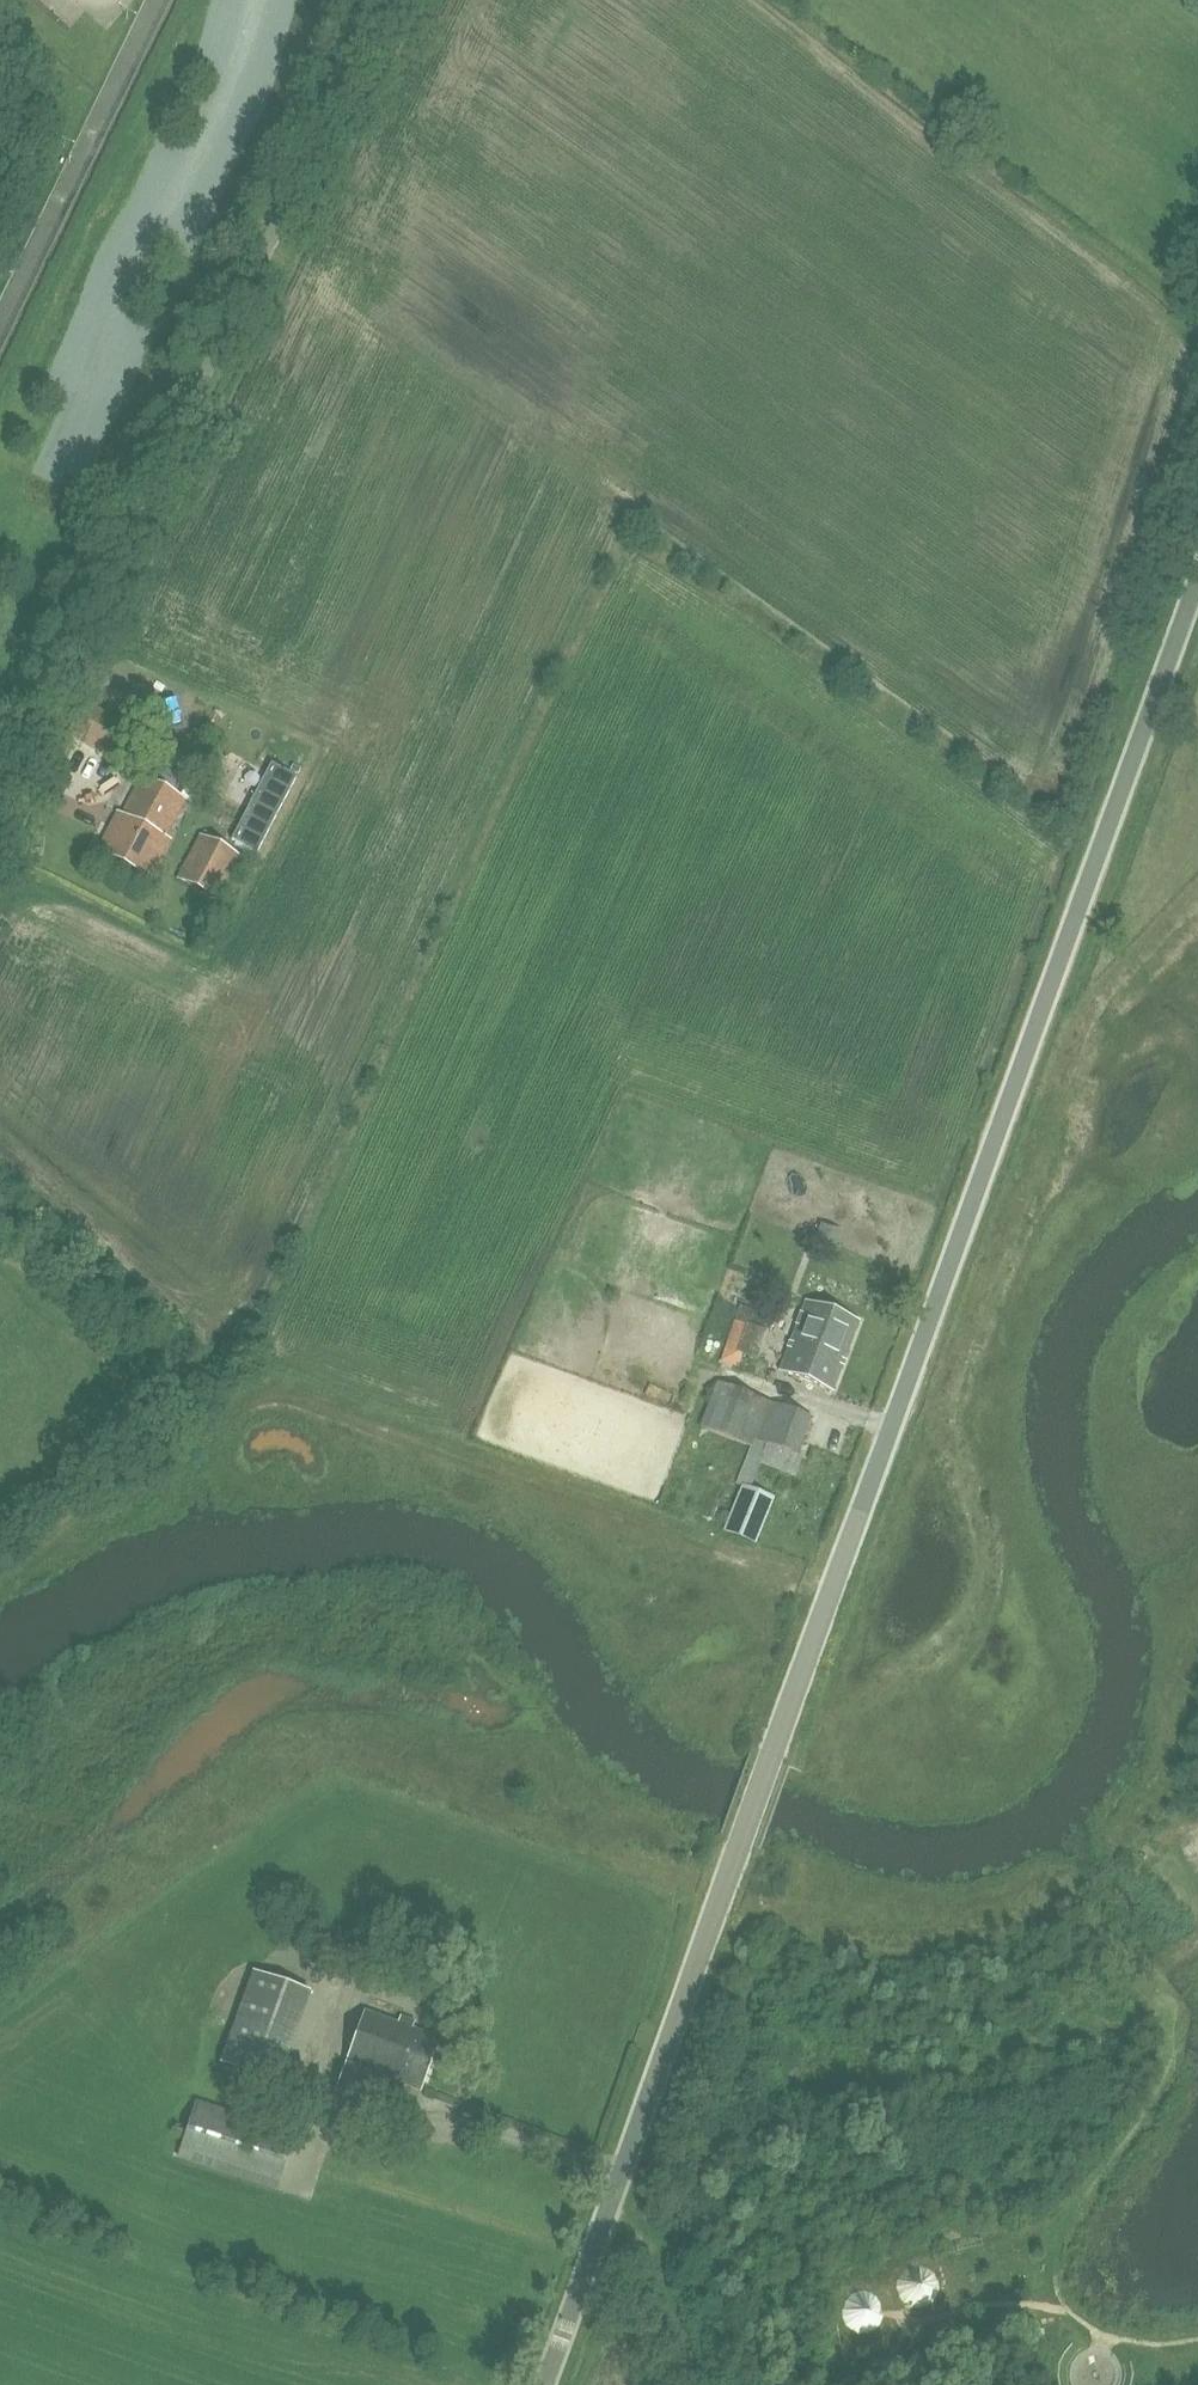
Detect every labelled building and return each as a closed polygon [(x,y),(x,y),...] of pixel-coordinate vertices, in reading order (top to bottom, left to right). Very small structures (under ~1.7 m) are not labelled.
[(123,744),(132,728),(133,727),(129,725),(86,701),(67,734),(102,753),(111,737),(123,744)] [(160,846),(185,798),(143,776),(121,818),(116,816),(100,850),(150,876),(164,848),(160,846)] [(238,854),(199,835),(177,877),(216,897),(238,854)] [(1062,1126),(1066,1141),(1081,1136),(1077,1122),(1062,1126)] [(781,1370),(833,1389),(858,1320),(806,1301),(781,1370)] [(752,1371),(770,1311),(740,1303),(721,1359),(752,1371)] [(736,1440),(754,1394),(718,1380),(700,1426),(736,1440)] [(770,1400),(737,1481),(736,1483),(742,1485),(723,1530),(754,1542),(774,1496),(751,1486),(761,1463),(795,1473),(804,1455),(801,1454),(813,1417),(770,1400)] [(380,1952),(367,1948),(360,1966),(357,1975),(370,1979),(380,1952)] [(313,1998),(252,1975),(219,2063),(280,2085),(313,1998)] [(400,2016),(397,2023),(365,2011),(336,2089),(377,2104),(387,2078),(420,2090),(439,2038),(412,2028),(415,2021),(400,2016)] [(196,2101),(178,2157),(276,2189),(294,2133),(196,2101)]
